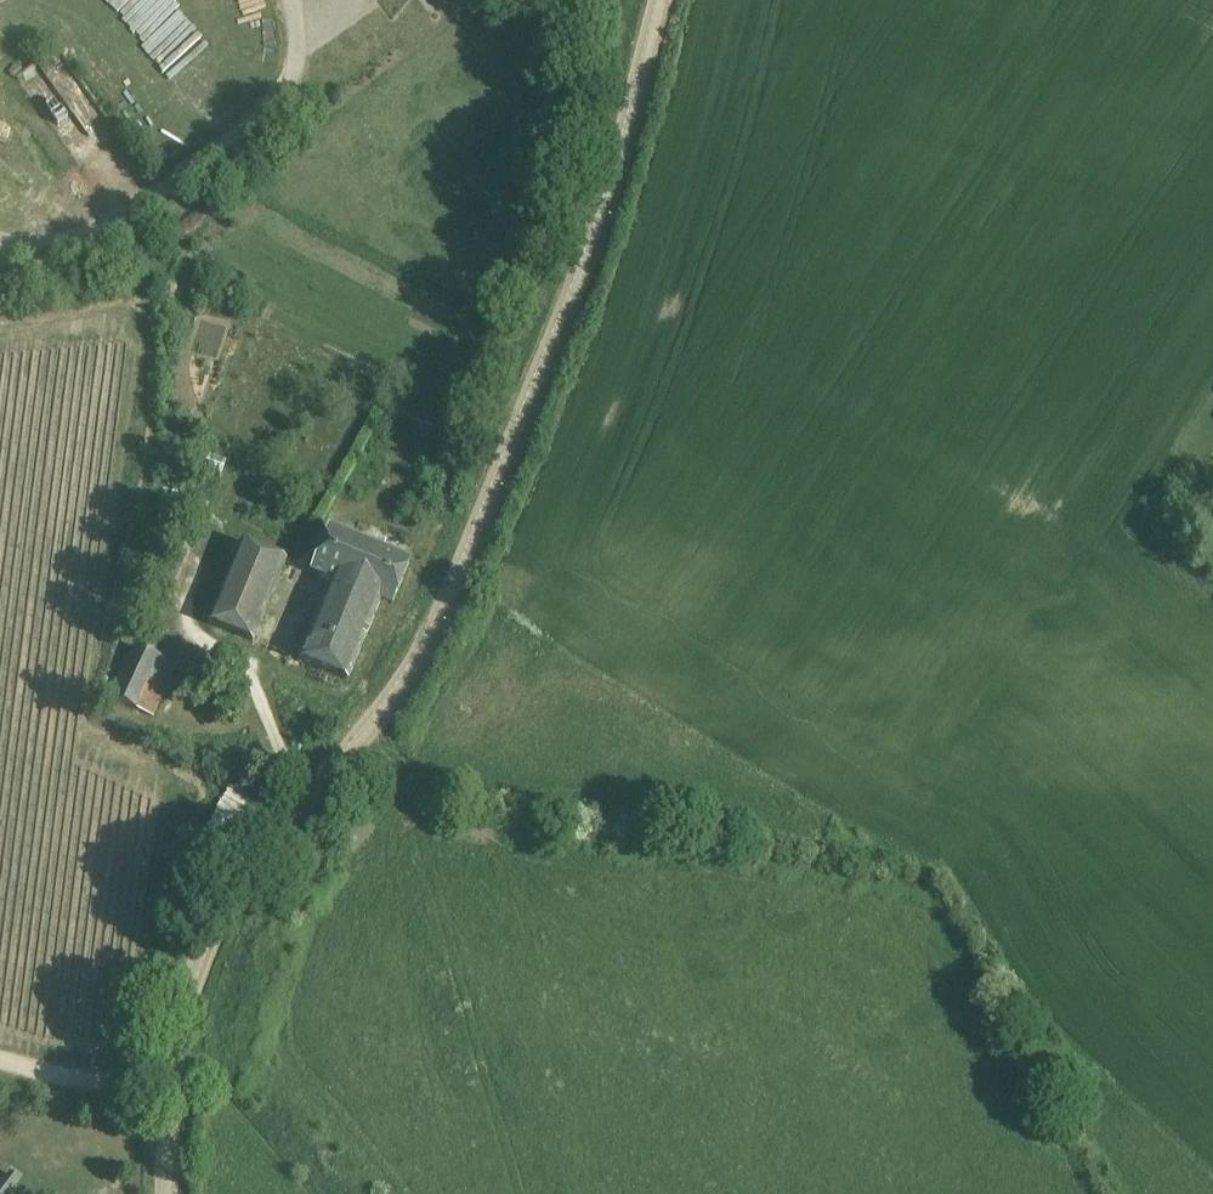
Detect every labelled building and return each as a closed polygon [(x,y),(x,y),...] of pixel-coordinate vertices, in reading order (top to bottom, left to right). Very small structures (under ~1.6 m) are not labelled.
[(409,561),(387,552),(329,529),(311,573),(331,582),(300,661),(347,681),(380,601),(391,606),(409,561)] [(253,642),(285,563),(240,544),(208,623),(253,642)] [(176,663),(161,657),(133,647),(109,699),(155,718),(176,663)] [(228,785),(201,836),(229,851),(256,800),(228,785)]
